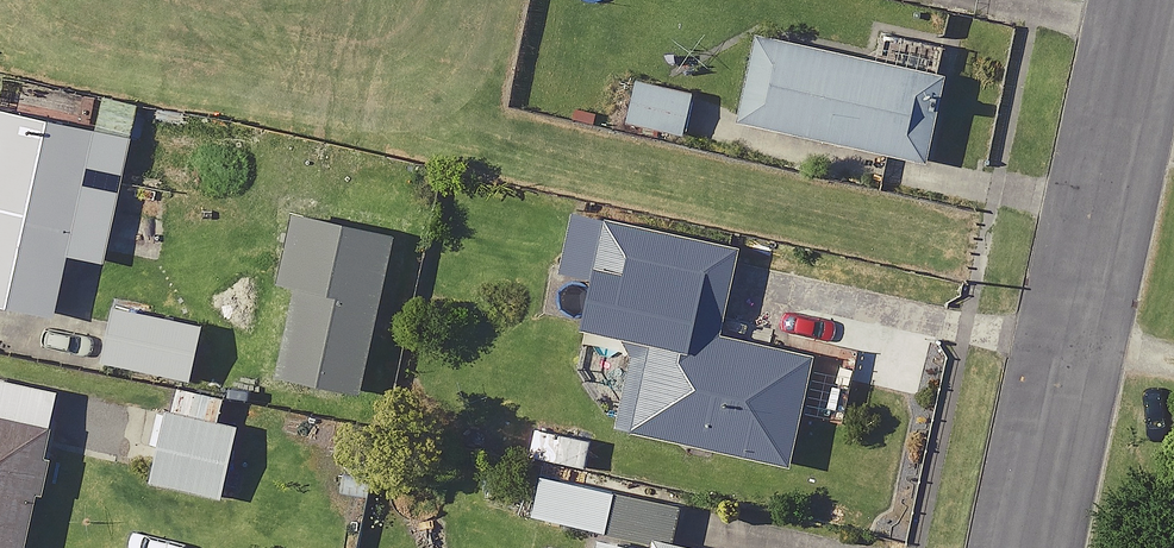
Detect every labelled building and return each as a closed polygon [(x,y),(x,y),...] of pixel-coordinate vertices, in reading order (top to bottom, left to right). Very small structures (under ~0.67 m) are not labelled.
[(858,56),(745,33),(727,121),(914,159),(934,62),(860,48),(858,56)] [(693,96),(626,81),(617,120),(684,135),(693,96)] [(106,192),(71,185),(75,164),(110,171),(122,105),(88,99),(83,126),(0,111),(0,304),(44,313),(50,279),(88,286),(106,192)] [(728,246),(562,210),(548,270),(580,277),(569,326),(625,338),(606,427),(778,464),(803,352),(709,332),(728,246)] [(191,323),(111,306),(100,361),(180,377),(191,323)] [(0,381),(0,547),(16,547),(48,391),(0,381)] [(226,423),(152,410),(139,483),(213,496),(226,423)] [(580,436),(525,427),(521,456),(576,464),(580,436)] [(603,488),(533,470),(522,513),(592,531),(603,488)] [(634,536),(632,547),(583,536),(581,547),(688,547),(634,536)]
